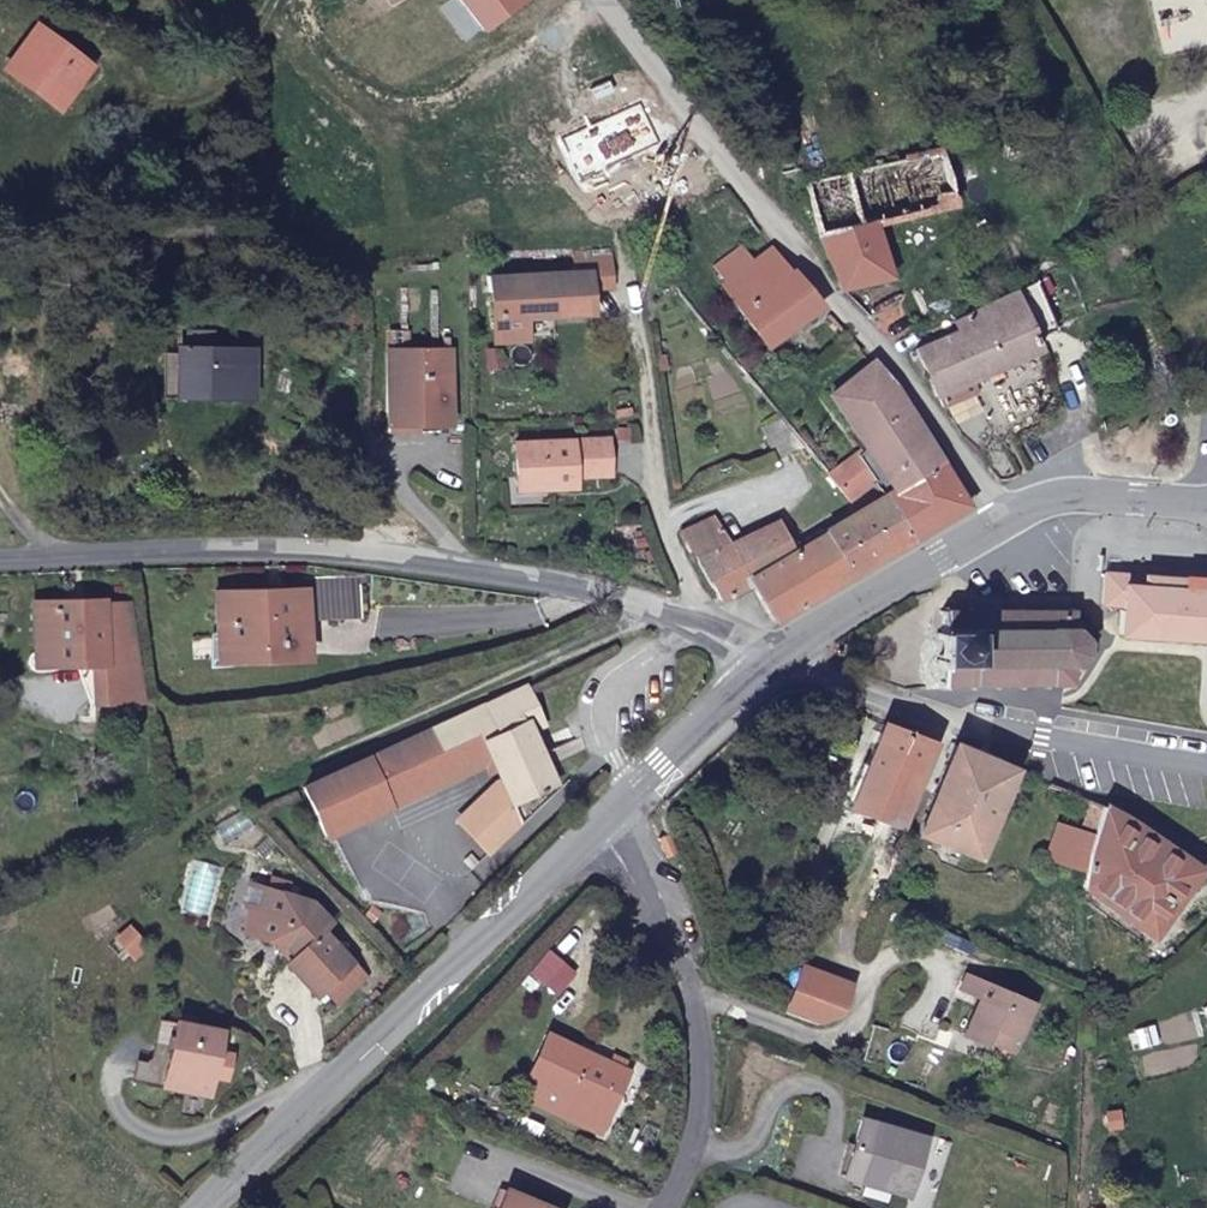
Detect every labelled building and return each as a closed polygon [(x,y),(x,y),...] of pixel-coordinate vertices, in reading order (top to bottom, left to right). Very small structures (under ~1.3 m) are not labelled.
[(38,103),(72,120),(90,88),(41,59),(18,100),(34,109),(38,103)] [(937,131),(942,156),(944,164),(989,151),(981,120),(937,131)] [(827,249),(852,305),(899,292),(886,237),(962,218),(949,163),(815,196),(818,216),(827,249)] [(786,190),(793,201),(811,196),(806,182),(786,190)] [(815,196),(793,201),(799,221),(818,216),(815,196)] [(586,286),(531,287),(531,281),(499,282),(499,298),(505,298),(506,344),(538,344),(538,324),(602,322),(601,296),(625,296),(620,258),(586,259),(586,286)] [(831,313),(805,281),(803,284),(783,260),(767,273),(754,258),(726,278),(739,294),(733,299),(775,354),(831,313)] [(925,359),(942,407),(947,406),(954,416),(986,402),(981,391),(1047,365),(1022,303),(967,327),(969,340),(925,359)] [(900,401),(881,374),(862,387),(851,374),(827,391),(877,459),(840,487),(862,512),(887,498),(893,506),(946,472),(900,401)] [(410,449),(410,461),(441,457),(437,379),(377,384),(380,452),(410,449)] [(173,397),(173,422),(186,422),(186,438),(249,434),(248,395),(173,397)] [(775,442),(789,470),(816,459),(794,431),(775,442)] [(622,453),(530,460),(534,506),(592,502),(591,492),(626,491),(622,453)] [(946,472),(893,506),(919,546),(974,515),(972,512),(946,472)] [(731,491),(737,489),(733,481),(728,484),(731,491)] [(790,530),(740,556),(762,594),(765,600),(784,630),(816,612),(814,607),(919,546),(893,506),(807,558),(790,530)] [(725,529),(695,544),(730,611),(762,594),(740,556),(725,529)] [(1127,602),(1129,584),(1206,590),(1206,578),(1109,570),(1108,574),(1106,598),(1106,600),(1127,602)] [(1125,628),(1125,630),(1206,637),(1206,590),(1129,584),(1127,602),(1125,628)] [(369,644),(371,603),(300,605),(299,622),(217,617),(217,685),(304,688),(305,649),(320,648),(369,644)] [(1077,607),(952,609),(952,632),(945,632),(946,663),(951,663),(952,684),(1078,683),(1078,666),(1093,658),(1093,637),(1078,624),(1077,607)] [(101,677),(100,719),(141,719),(129,624),(37,620),(37,675),(73,676),(101,677)] [(85,719),(100,719),(101,677),(73,676),(85,719)] [(509,732),(282,821),(303,871),(471,804),(481,831),(438,867),(467,901),(519,859),(519,849),(528,847),(527,837),(540,832),(514,766),(522,764),(509,732)] [(892,827),(912,835),(942,755),(891,734),(859,814),(883,824),(881,829),(888,834),(892,827)] [(986,868),(1023,779),(961,754),(927,842),(986,868)] [(1109,822),(1112,814),(1100,809),(1098,817),(1109,822)] [(1187,908),(1205,877),(1139,830),(1112,814),(1109,822),(1104,844),(1096,877),(1093,895),(1162,942),(1185,907),(1187,908)] [(1059,868),(1096,877),(1104,844),(1065,834),(1059,868)] [(667,846),(657,852),(667,868),(674,862),(667,846)] [(246,943),(236,946),(229,968),(269,980),(281,989),(275,999),(304,1029),(311,1024),(325,1037),(353,1011),(309,967),(318,955),(297,936),(271,928),(273,916),(256,911),(253,922),(249,922),(246,943)] [(229,938),(236,946),(246,943),(249,922),(232,919),(229,938)] [(932,929),(955,938),(957,933),(935,923),(932,929)] [(975,947),(978,941),(957,933),(955,938),(975,947)] [(853,1023),(869,980),(819,961),(804,1004),(853,1023)] [(1046,997),(978,967),(972,984),(995,994),(991,1005),(985,1003),(975,1030),(1025,1049),(1046,997)] [(541,1083),(559,1039),(549,1036),(531,1079),(541,1083)] [(616,1061),(559,1039),(541,1083),(534,1105),(612,1134),(635,1069),(628,1065),(631,1059),(618,1054),(616,1061)] [(201,1110),(205,1089),(208,1069),(164,1060),(160,1081),(153,1116),(198,1126),(201,1110)] [(217,1091),(205,1089),(201,1110),(214,1112),(217,1091)] [(936,1137),(873,1118),(857,1174),(921,1194),(936,1137)] [(522,1193),(517,1207),(565,1207),(522,1193)]
